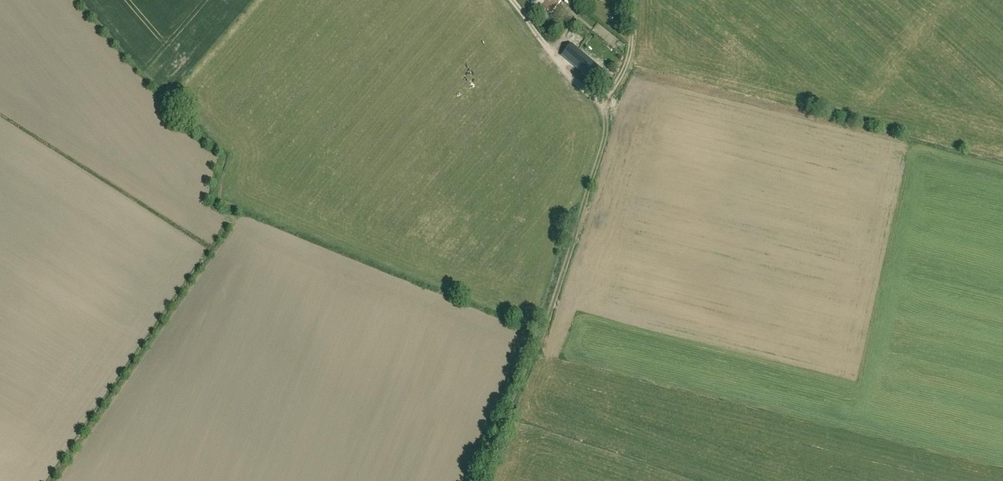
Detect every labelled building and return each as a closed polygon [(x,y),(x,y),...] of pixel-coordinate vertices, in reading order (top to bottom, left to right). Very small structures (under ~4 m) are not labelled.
[(538,9),(542,5),(552,12),(561,0),(534,0),(531,4),(538,9)] [(565,50),(572,45),(569,40),(562,45),(565,50)] [(566,50),(562,56),(597,85),(605,76),(598,71),(599,69),(573,47),(568,52),(566,50)]
